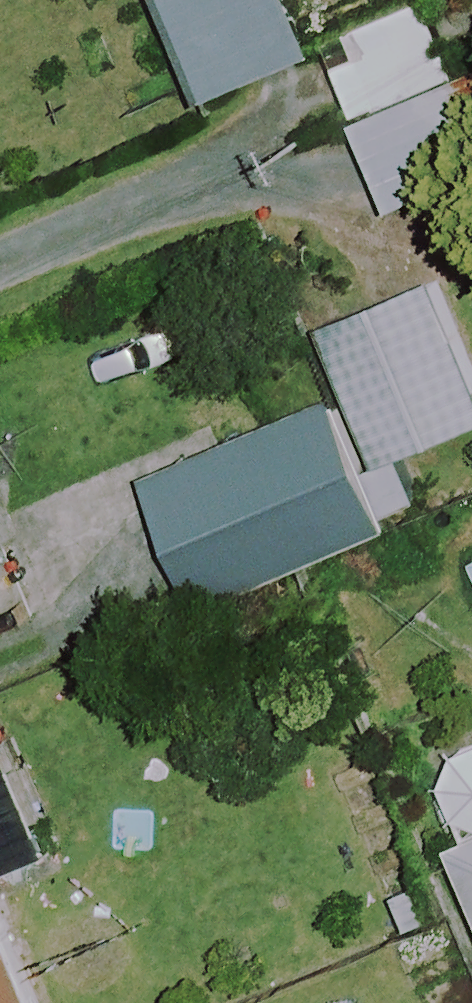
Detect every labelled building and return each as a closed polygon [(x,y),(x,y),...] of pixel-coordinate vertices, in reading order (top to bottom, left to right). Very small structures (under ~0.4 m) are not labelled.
[(208,107),(300,70),(271,0),(165,0),(208,107)] [(321,57),(379,211),(471,176),(471,174),(415,22),(321,57)] [(308,321),(375,466),(471,421),(471,324),(441,258),(308,321)] [(316,406),(145,483),(197,599),(368,522),(316,406)] [(451,841),(471,894),(471,833),(451,841)] [(0,854),(0,1002),(64,1002),(0,854)]
